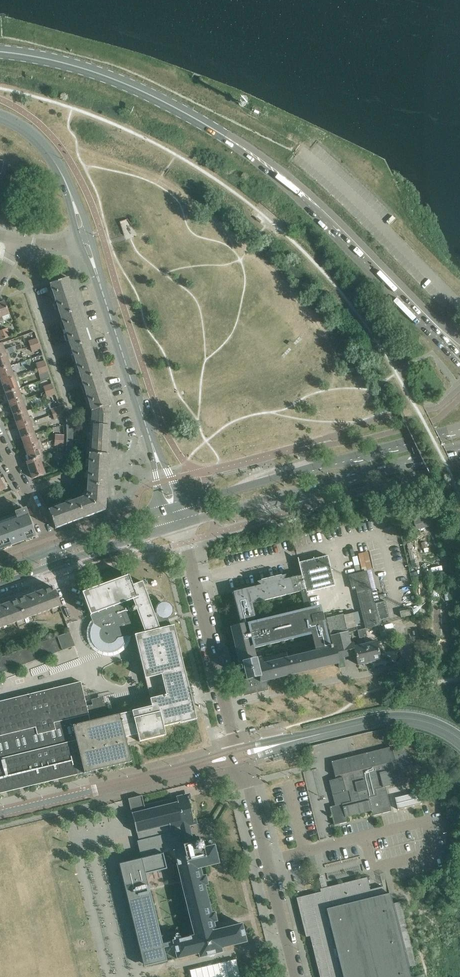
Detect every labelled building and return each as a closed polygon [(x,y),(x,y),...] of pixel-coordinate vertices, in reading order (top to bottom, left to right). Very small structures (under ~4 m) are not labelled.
[(60,315),(79,309),(68,278),(49,284),(49,285),(60,315)] [(0,303),(0,322),(11,318),(4,301),(0,303)] [(89,342),(79,309),(60,315),(70,348),(89,342)] [(7,328),(2,330),(5,338),(10,336),(7,328)] [(28,341),(30,346),(38,343),(37,338),(28,341)] [(89,342),(70,348),(80,380),(100,374),(89,342)] [(9,353),(8,348),(4,350),(2,343),(0,343),(0,357),(9,353)] [(38,343),(30,346),(32,351),(40,348),(38,343)] [(10,366),(8,359),(11,358),(9,353),(0,357),(0,369),(10,366)] [(36,364),(37,369),(46,366),(44,361),(36,364)] [(0,382),(17,376),(16,371),(12,372),(10,366),(0,369),(0,377),(1,381),(0,381),(0,382)] [(46,366),(37,369),(39,374),(48,371),(46,366)] [(110,405),(100,374),(80,380),(91,411),(106,406),(110,405)] [(17,376),(0,382),(0,383),(2,382),(6,393),(18,388),(16,382),(19,381),(17,376)] [(43,386),(45,392),(53,389),(52,384),(43,386)] [(20,395),(18,388),(6,393),(9,403),(8,404),(8,405),(25,398),(24,394),(20,395)] [(53,389),(45,392),(47,397),(55,394),(53,389)] [(14,415),(26,411),(24,404),(27,403),(25,398),(8,405),(10,405),(14,415)] [(51,409),(52,414),(61,412),(59,406),(51,409)] [(91,411),(90,424),(107,426),(108,413),(106,406),(91,411)] [(28,418),(26,411),(14,415),(17,426),(16,426),(16,427),(34,421),(32,416),(28,418)] [(61,412),(52,414),(54,420),(62,417),(61,412)] [(22,438),(34,434),(32,427),(35,426),(34,421),(16,427),(16,428),(18,427),(22,438)] [(90,424),(89,439),(106,440),(107,426),(90,424)] [(36,440),(34,434),(22,438),(25,448),(24,449),(24,450),(42,444),(40,439),(36,440)] [(89,439),(88,454),(105,455),(106,440),(89,439)] [(26,450),(30,460),(30,461),(42,456),(40,450),(43,448),(42,444),(24,450),(24,451),(26,450)] [(105,455),(88,454),(87,485),(107,486),(108,455),(105,455)] [(32,478),(45,474),(40,462),(44,461),(42,456),(30,461),(30,460),(26,462),(28,468),(27,468),(27,469),(29,469),(32,478)] [(86,496),(77,499),(84,518),(105,510),(107,486),(87,485),(86,496)] [(84,518),(77,499),(48,510),(55,529),(84,518)] [(12,513),(8,515),(18,542),(25,540),(26,540),(32,537),(35,536),(30,523),(31,523),(25,508),(24,509),(23,509),(20,510),(15,512),(12,513)] [(0,518),(0,549),(3,548),(6,547),(11,545),(18,542),(8,515),(0,518)] [(416,520),(416,527),(431,525),(431,519),(416,520)] [(260,585),(233,592),(234,595),(240,621),(241,620),(242,624),(231,627),(240,664),(243,663),(243,665),(240,666),(240,665),(236,667),(237,671),(241,669),(244,669),(246,679),(244,679),(245,684),(241,685),(241,686),(242,686),(243,692),(248,691),(250,691),(261,688),(268,686),(266,680),(338,663),(337,658),(343,657),(347,655),(352,654),(350,643),(348,632),(347,632),(357,629),(353,613),(343,615),(343,614),(326,618),(330,633),(336,631),(337,634),(331,636),(333,647),(332,648),(331,645),(330,646),(328,646),(322,621),(323,621),(322,614),(321,614),(319,606),(309,609),(305,593),(306,593),(306,592),(334,585),(327,555),(298,562),(300,570),(301,575),(283,579),(285,575),(256,582),(260,585)] [(366,571),(349,576),(352,589),(356,588),(366,628),(379,625),(379,624),(366,571)] [(84,773),(131,761),(125,737),(137,734),(139,742),(140,741),(164,735),(165,735),(163,728),(163,726),(179,723),(196,719),(196,718),(193,705),(192,701),(191,696),(188,684),(187,683),(173,626),(174,626),(173,625),(170,626),(169,622),(168,620),(167,618),(167,616),(168,616),(168,615),(169,615),(170,614),(170,613),(171,612),(171,611),(171,610),(171,609),(170,608),(170,607),(169,606),(169,605),(168,605),(167,604),(166,604),(165,603),(164,603),(163,603),(162,603),(161,604),(160,604),(159,605),(159,606),(158,606),(158,607),(157,608),(157,609),(157,610),(157,611),(157,612),(154,614),(142,581),(141,582),(132,585),(129,576),(128,575),(82,592),(82,593),(90,615),(92,620),(93,624),(92,626),(92,627),(91,629),(91,630),(91,632),(90,634),(90,635),(91,637),(91,639),(92,640),(92,642),(93,643),(94,645),(95,646),(96,647),(97,648),(99,649),(100,650),(102,651),(103,651),(105,652),(107,652),(108,652),(110,652),(112,652),(113,651),(115,651),(116,650),(118,649),(119,648),(120,647),(122,646),(123,645),(124,643),(124,642),(125,640),(126,639),(126,637),(130,636),(134,635),(135,636),(145,678),(145,679),(150,699),(152,706),(132,711),(119,714),(108,717),(104,701),(92,704),(86,706),(81,682),(0,701),(0,793),(84,773)] [(53,587),(17,600),(24,619),(59,606),(53,587)] [(17,600),(0,606),(0,628),(24,619),(17,600)] [(385,601),(375,603),(379,621),(389,618),(385,601)] [(401,617),(402,617),(411,615),(409,609),(399,611),(401,617)] [(365,628),(357,630),(359,638),(367,636),(365,628)] [(74,646),(70,632),(57,636),(62,650),(74,646)] [(62,650),(57,636),(0,657),(0,673),(62,650)] [(376,641),(365,644),(369,662),(374,661),(375,661),(379,661),(379,659),(380,659),(376,641)] [(369,662),(365,644),(353,647),(358,665),(369,662)] [(335,805),(330,807),(334,825),(347,822),(345,817),(371,811),(372,815),(391,811),(391,810),(385,786),(397,783),(393,770),(409,766),(405,747),(392,750),(391,746),(331,761),(335,779),(329,780),(335,805)] [(177,802),(145,810),(142,795),(128,799),(136,832),(138,840),(137,841),(141,858),(118,863),(124,886),(128,885),(147,965),(167,961),(163,948),(174,945),(177,958),(198,953),(200,957),(222,952),(221,948),(246,941),(242,924),(215,930),(213,922),(216,921),(214,912),(211,913),(204,885),(207,884),(205,875),(202,876),(200,867),(218,863),(217,857),(218,855),(218,852),(215,851),(214,845),(204,848),(203,845),(205,840),(202,839),(199,837),(197,841),(193,842),(188,844),(183,824),(194,821),(188,796),(182,798),(181,795),(176,797),(177,802)] [(383,886),(382,886),(370,889),(367,877),(367,876),(357,879),(357,880),(349,882),(349,881),(348,881),(348,883),(340,885),(340,883),(339,883),(339,885),(331,887),(331,885),(330,886),(331,887),(328,888),(322,889),(322,892),(315,894),(315,893),(314,893),(314,894),(307,896),(307,895),(306,895),(306,897),(298,899),(301,910),(299,910),(300,911),(301,911),(302,915),(300,915),(306,937),(311,935),(313,945),(312,945),(312,946),(313,946),(316,955),(314,955),(317,967),(318,966),(321,976),(320,976),(321,976),(410,976),(408,966),(416,964),(400,901),(392,903),(391,899),(390,893),(385,894),(383,886)] [(321,887),(327,885),(325,876),(319,877),(321,887)] [(189,970),(191,976),(240,976),(236,959),(189,970)]
